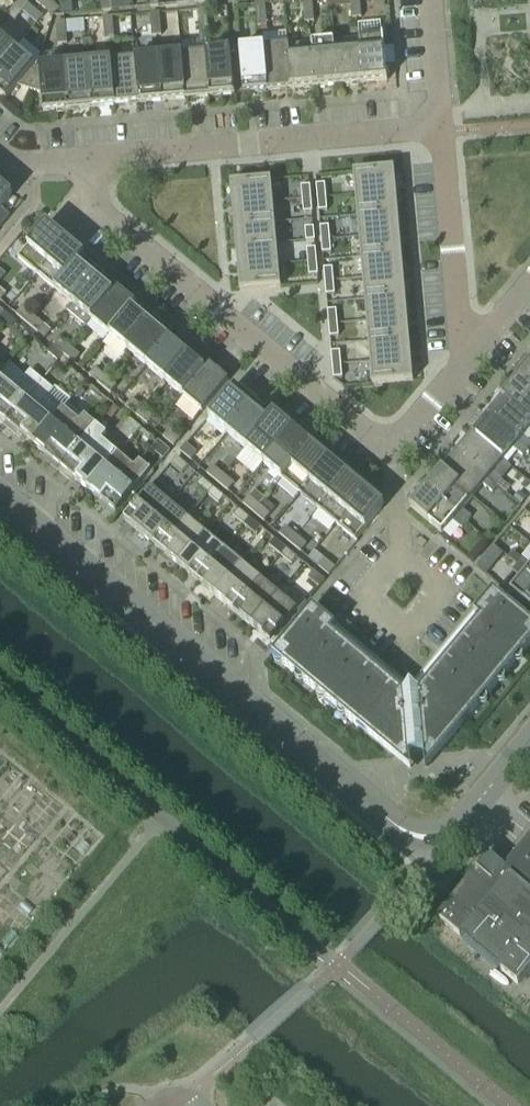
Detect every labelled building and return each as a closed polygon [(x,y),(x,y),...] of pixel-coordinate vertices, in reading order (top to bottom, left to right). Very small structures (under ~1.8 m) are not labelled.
[(29,5),(23,0),(20,0),(14,7),(22,14),(29,5)] [(50,1),(48,0),(37,0),(36,2),(44,9),(50,1)] [(110,0),(104,0),(101,0),(102,12),(111,11),(110,0)] [(312,0),(304,0),(303,0),(304,11),(313,10),(312,0)] [(59,9),(50,1),(44,9),(53,16),(59,9)] [(266,15),(265,4),(255,4),(256,15),(266,15)] [(361,17),(360,6),(351,7),(352,18),(361,17)] [(15,22),(22,14),(14,7),(7,16),(15,22)] [(207,20),(206,9),(197,10),(198,21),(207,20)] [(314,22),(313,10),(304,11),(305,22),(314,22)] [(160,24),(159,13),(150,14),(151,25),(160,24)] [(267,26),(266,15),(256,15),(257,27),(267,26)] [(113,28),(112,17),(103,18),(104,29),(113,28)] [(208,31),(207,20),(198,21),(199,32),(208,31)] [(66,33),(65,21),(56,22),(57,33),(66,33)] [(161,35),(160,24),(151,25),(152,36),(161,35)] [(114,40),(113,28),(104,29),(105,40),(114,40)] [(67,44),(66,33),(57,33),(58,45),(67,44)] [(387,81),(383,37),(359,39),(362,83),(387,81)] [(15,50),(0,38),(0,68),(15,50)] [(362,83),(359,39),(334,41),(338,85),(362,83)] [(338,85),(334,41),(311,43),(315,87),(338,85)] [(315,87),(311,43),(288,45),(292,89),(315,87)] [(292,89),(288,45),(264,48),(268,91),(292,89)] [(268,91),(264,48),(239,50),(243,94),(268,91)] [(36,68),(15,50),(0,68),(0,95),(6,100),(17,87),(29,90),(36,68)] [(234,94),(230,51),(206,53),(210,97),(234,94)] [(210,97),(206,53),(182,55),(186,99),(210,97)] [(186,99),(182,55),(158,57),(162,101),(186,99)] [(162,101),(158,57),(135,59),(139,103),(162,101)] [(139,103),(135,59),(111,61),(115,105),(139,103)] [(115,105),(111,61),(87,63),(91,107),(115,105)] [(91,107),(87,63),(64,66),(68,109),(91,107)] [(68,109),(64,66),(36,68),(29,90),(42,94),(43,112),(68,109)] [(365,171),(353,172),(355,195),(396,191),(394,169),(365,171)] [(259,181),(230,183),(232,206),(273,202),(271,180),(259,181)] [(325,184),(316,185),(317,198),(326,197),(325,184)] [(10,198),(12,196),(0,185),(0,210),(10,198)] [(310,185),(301,186),(302,199),(311,199),(310,185)] [(396,191),(355,195),(357,215),(398,212),(396,191)] [(326,197),(317,198),(318,211),(327,210),(326,197)] [(311,199),(302,199),(303,212),(312,212),(311,199)] [(273,202),(232,206),(234,227),(275,223),(273,202)] [(398,212),(357,215),(359,237),(400,233),(398,212)] [(275,223),(234,227),(236,248),(277,244),(275,223)] [(37,274),(66,240),(47,224),(18,259),(37,274)] [(329,226),(320,227),(321,240),(330,239),(329,226)] [(314,227),(305,228),(306,241),(315,240),(314,227)] [(400,233),(359,237),(361,257),(402,254),(400,233)] [(330,239),(321,240),(322,253),(331,252),(330,239)] [(55,289),(81,258),(82,259),(85,256),(66,240),(37,274),(55,289)] [(277,244),(236,248),(238,269),(279,265),(277,244)] [(315,248),(307,249),(308,262),(317,262),(315,248)] [(402,254),(361,257),(363,278),(404,275),(402,254)] [(99,273),(82,259),(81,258),(55,289),(73,305),(99,273)] [(317,262),(308,262),(309,275),(318,275),(317,262)] [(279,265),(238,269),(240,291),(281,287),(279,265)] [(332,268),(324,269),(325,282),(334,281),(332,268)] [(92,320),(118,289),(100,274),(68,312),(70,313),(70,316),(81,326),(84,325),(85,327),(91,320),(92,320)] [(404,275),(363,278),(365,299),(405,296),(404,275)] [(334,281),(325,282),(325,283),(326,295),(335,294),(334,281)] [(136,304),(118,289),(92,320),(110,335),(136,304)] [(405,296),(365,299),(366,320),(407,317),(405,296)] [(128,351),(154,319),(136,304),(110,335),(128,351)] [(33,316),(22,307),(16,315),(27,324),(33,316)] [(336,310),(327,311),(329,324),(337,323),(336,310)] [(44,325),(33,316),(27,324),(37,332),(44,325)] [(407,317),(366,320),(368,341),(409,338),(407,317)] [(147,366),(173,335),(154,319),(128,351),(147,366)] [(337,323),(329,324),(330,337),(338,336),(337,323)] [(165,381),(191,350),(173,335),(147,366),(165,381)] [(69,347),(59,338),(52,345),(63,354),(69,347)] [(409,338),(368,341),(370,362),(411,359),(409,338)] [(74,363),(80,355),(69,347),(63,354),(74,363)] [(183,396),(209,365),(191,350),(165,381),(183,396)] [(340,352),(331,352),(332,365),(341,365),(340,352)] [(9,363),(0,356),(0,374),(9,363)] [(411,359),(370,362),(372,385),(384,384),(413,381),(411,359)] [(41,380),(30,371),(25,377),(9,363),(0,374),(0,422),(3,425),(41,380)] [(202,412),(228,381),(209,365),(183,396),(202,412)] [(341,365),(332,365),(333,379),(342,378),(341,365)] [(517,380),(529,391),(529,365),(517,380)] [(106,377),(95,368),(89,376),(100,384),(106,377)] [(117,386),(106,377),(100,384),(110,393),(117,386)] [(34,445),(64,409),(48,396),(53,390),(41,380),(3,425),(15,435),(18,432),(34,445)] [(517,380),(502,398),(529,422),(529,391),(517,380)] [(227,433),(253,402),(234,386),(208,418),(227,433)] [(502,398),(487,416),(527,450),(529,447),(529,443),(523,437),(529,429),(529,422),(502,398)] [(142,407),(132,399),(126,406),(136,415),(142,407)] [(246,449),(272,418),(271,417),(253,402),(227,433),(246,449)] [(153,417),(142,407),(136,415),(147,424),(153,417)] [(58,471),(96,425),(85,416),(80,422),(64,409),(34,445),(50,458),(47,461),(58,471)] [(264,464),(292,429),(273,414),(271,417),(272,418),(246,449),(264,464)] [(527,450),(487,416),(472,435),(503,461),(514,449),(522,456),(527,450)] [(88,491),(118,454),(103,441),(108,435),(96,425),(58,471),(70,480),(72,477),(88,491)] [(282,479),(311,445),(292,429),(264,464),(282,479)] [(174,446),(180,439),(169,430),(163,437),(174,446)] [(503,461),(472,435),(457,452),(497,486),(502,480),(493,473),(503,461)] [(197,453),(186,444),(180,451),(191,460),(197,453)] [(300,494),(329,460),(311,445),(282,479),(300,494)] [(497,486),(457,452),(441,471),(473,497),(483,485),(492,492),(497,486)] [(114,517),(151,471),(140,462),(134,468),(118,454),(88,491),(104,504),(102,507),(114,517)] [(187,466),(177,457),(171,464),(182,473),(187,466)] [(318,510),(347,475),(329,460),(300,494),(318,510)] [(224,475),(213,466),(207,474),(217,482),(224,475)] [(473,497),(441,471),(426,489),(466,523),(471,517),(463,510),(473,497)] [(234,484),(224,475),(217,482),(228,491),(234,484)] [(337,525),(365,490),(347,475),(318,510),(337,525)] [(214,488),(202,478),(196,485),(208,495),(214,488)] [(142,536),(174,497),(156,482),(126,518),(124,521),(142,536)] [(225,497),(214,488),(208,495),(219,504),(225,497)] [(466,523),(426,489),(410,508),(442,534),(453,521),(461,529),(466,523)] [(355,541),(382,509),(384,506),(365,490),(337,525),(355,541)] [(161,552),(188,519),(187,519),(193,512),(174,497),(142,536),(161,552)] [(260,505),(249,497),(243,504),(254,513),(260,505)] [(264,522),(270,514),(260,505),(254,513),(264,522)] [(250,518),(238,509),(233,516),(244,525),(250,518)] [(261,528),(250,518),(244,525),(255,534),(261,528)] [(179,566),(206,534),(188,519),(161,552),(179,566)] [(296,536),(286,527),(279,534),(290,543),(296,536)] [(197,582),(224,550),(206,534),(179,566),(197,582)] [(307,545),(296,536),(290,543),(301,552),(307,545)] [(286,549),(275,539),(269,546),(281,556),(286,549)] [(298,558),(286,549),(281,556),(292,565),(298,558)] [(215,597),(242,565),(224,550),(197,582),(215,597)] [(335,568),(324,559),(318,567),(329,576),(335,568)] [(522,559),(517,565),(529,576),(529,566),(522,559)] [(234,612),(261,580),(242,565),(215,597),(234,612)] [(517,565),(512,571),(521,578),(510,591),(529,608),(529,576),(517,565)] [(325,581),(313,571),(308,578),(319,587),(325,581)] [(252,627),(278,595),(261,580),(234,612),(252,627)] [(480,705),(529,646),(529,622),(493,592),(474,615),(480,620),(419,693),(414,688),(408,689),(404,694),(331,633),(336,627),(312,608),(273,656),(282,664),(296,675),(303,681),(317,693),(393,757),(394,756),(439,752),(440,753),(480,705)] [(270,643),(297,611),(278,595),(252,627),(270,643)] [(504,868),(489,855),(437,917),(460,936),(510,876),(529,892),(529,837),(504,868)]
